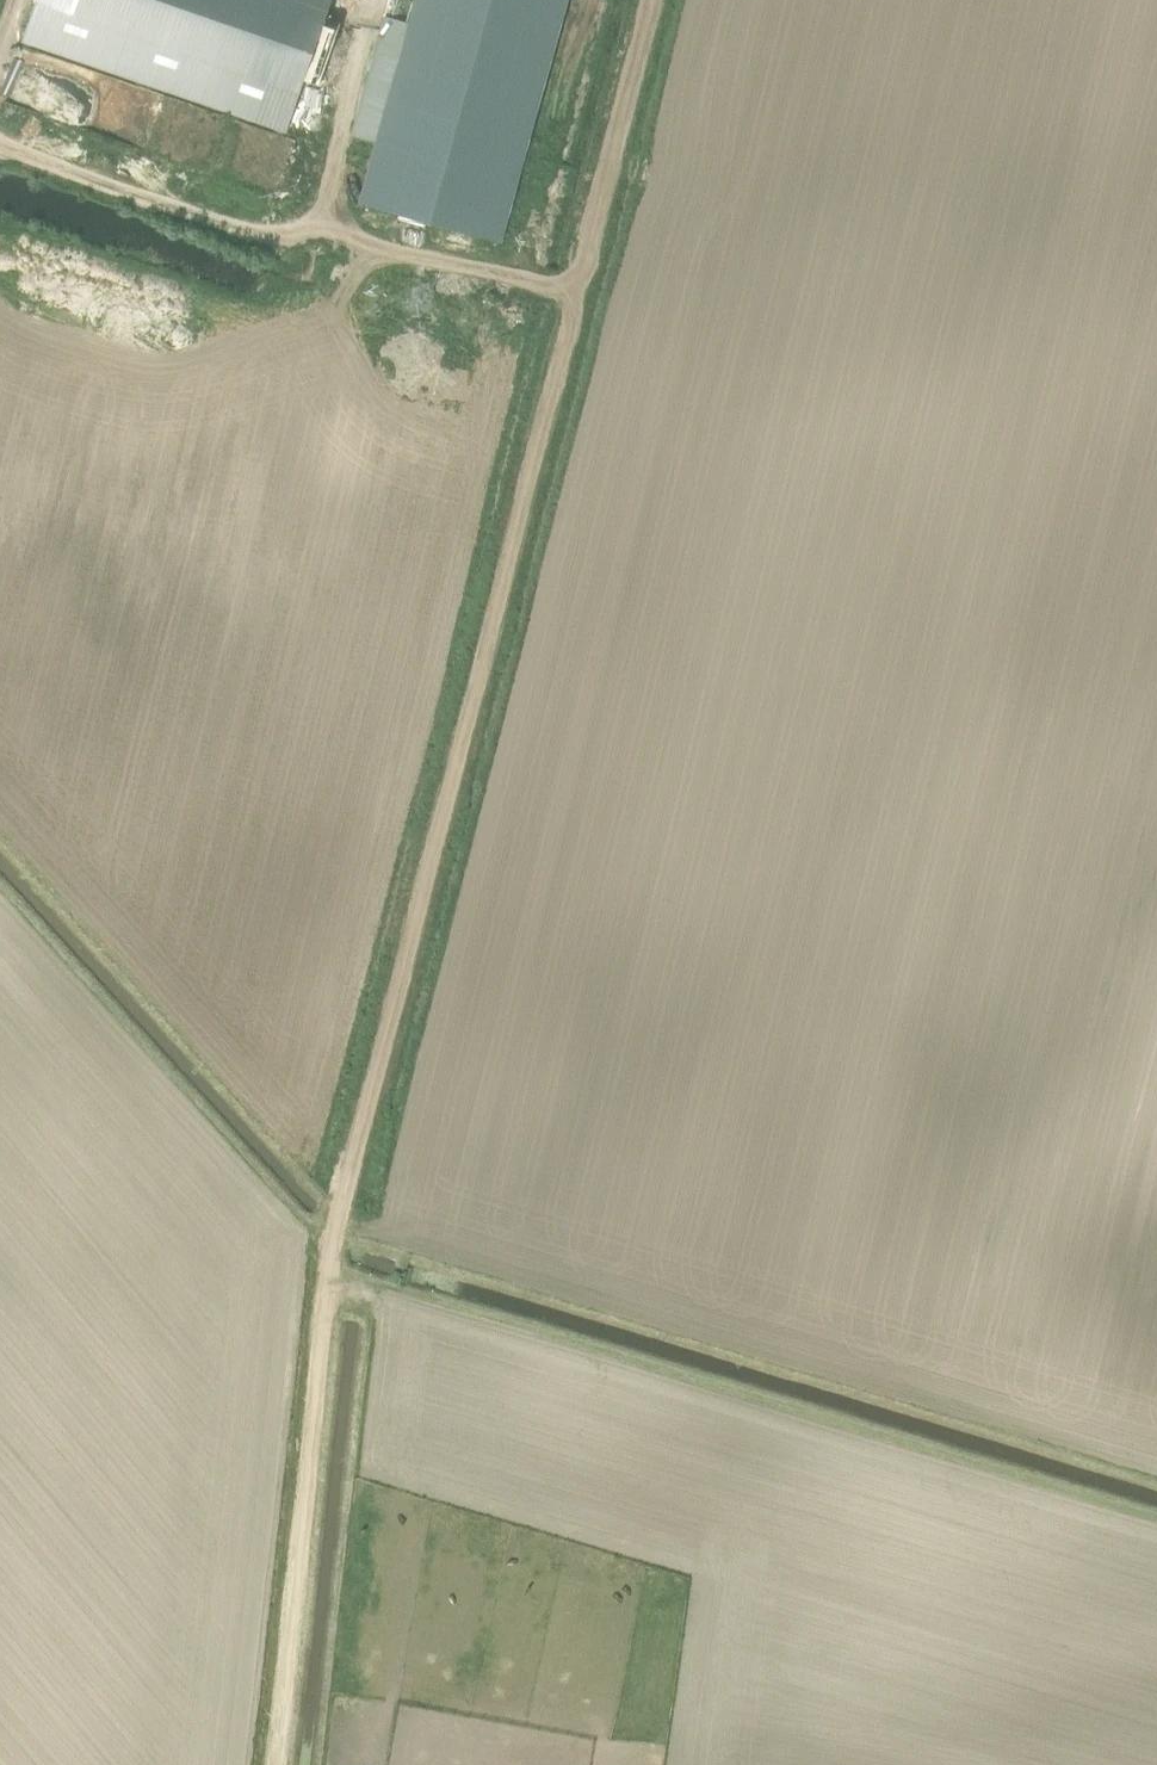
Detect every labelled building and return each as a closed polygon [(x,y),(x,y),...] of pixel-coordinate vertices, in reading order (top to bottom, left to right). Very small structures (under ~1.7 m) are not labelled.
[(332,0),(37,0),(23,41),(285,132),(306,81),(320,85),(341,22),(327,17),(332,0)] [(354,134),(376,140),(359,201),(502,241),(519,180),(569,0),(414,0),(408,23),(386,17),(354,134)]
